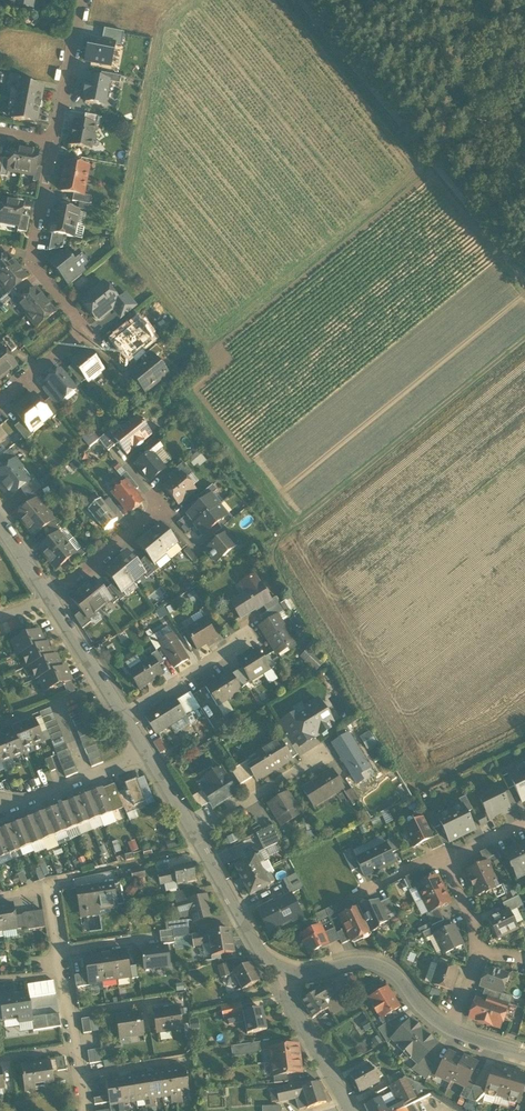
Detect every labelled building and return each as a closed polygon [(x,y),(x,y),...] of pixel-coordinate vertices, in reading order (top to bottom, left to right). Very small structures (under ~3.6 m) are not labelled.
[(32,9),(33,0),(6,0),(6,4),(32,9)] [(104,29),(102,42),(115,44),(114,45),(121,46),(124,32),(104,29)] [(86,62),(106,66),(108,59),(112,59),(114,45),(115,44),(102,42),(90,40),(89,47),(88,47),(87,54),(87,55),(86,62)] [(108,82),(119,84),(121,77),(101,73),(100,79),(108,81),(108,82)] [(18,83),(28,85),(29,79),(9,75),(8,83),(17,85),(18,83)] [(87,94),(85,102),(104,106),(108,82),(108,81),(100,79),(90,77),(88,86),(86,85),(85,94),(87,94)] [(11,119),(36,124),(39,109),(40,109),(41,103),(40,103),(42,88),(28,85),(18,83),(17,85),(16,91),(13,91),(9,110),(12,111),(11,119)] [(95,126),(99,127),(100,118),(97,117),(85,115),(83,123),(95,126)] [(70,146),(90,150),(92,142),(96,139),(93,134),(95,126),(83,123),(75,122),(70,146)] [(7,172),(20,174),(25,150),(12,148),(10,160),(7,172)] [(38,153),(25,150),(20,174),(34,177),(35,167),(38,153)] [(67,163),(80,166),(81,159),(68,156),(67,163)] [(3,159),(0,176),(6,177),(7,172),(10,160),(3,159)] [(64,173),(63,177),(86,182),(88,168),(80,166),(67,163),(65,173),(64,173)] [(33,182),(39,183),(42,168),(35,167),(34,177),(33,182)] [(83,195),(86,182),(63,177),(62,182),(63,182),(61,192),(73,194),(83,196),(83,195)] [(88,205),(89,205),(91,197),(83,195),(83,196),(73,194),(72,202),(80,203),(88,205)] [(18,227),(20,216),(23,204),(3,200),(2,208),(0,208),(0,215),(0,216),(0,217),(0,223),(18,227)] [(55,207),(52,220),(76,225),(78,213),(79,212),(55,207)] [(78,213),(76,225),(84,226),(86,214),(78,213)] [(17,232),(26,233),(29,218),(20,216),(18,227),(17,232)] [(74,238),(76,225),(52,220),(50,233),(52,234),(65,236),(74,238)] [(76,225),(74,238),(82,239),(85,226),(84,226),(76,225)] [(49,252),(52,251),(53,250),(63,248),(65,236),(52,234),(49,252)] [(58,257),(53,250),(52,251),(44,258),(50,264),(51,263),(58,257)] [(17,266),(8,254),(0,260),(0,280),(17,266)] [(51,263),(65,280),(81,267),(86,263),(78,254),(72,259),(72,258),(71,259),(67,255),(61,260),(58,257),(51,263)] [(17,266),(0,280),(0,283),(8,293),(15,288),(27,278),(17,266)] [(65,280),(69,285),(85,273),(81,267),(65,280)] [(82,303),(96,320),(97,319),(100,319),(103,317),(103,314),(112,307),(119,301),(118,301),(105,284),(102,284),(97,288),(97,291),(82,303)] [(3,306),(9,302),(19,293),(15,288),(8,293),(0,300),(0,302),(3,306)] [(17,304),(27,316),(45,300),(36,288),(23,299),(17,304)] [(9,302),(13,307),(17,304),(23,299),(19,293),(9,302)] [(112,307),(121,318),(134,306),(125,295),(118,301),(119,301),(112,307)] [(55,312),(45,300),(27,316),(36,328),(45,321),(55,312)] [(33,331),(37,336),(49,326),(45,321),(36,328),(33,331)] [(112,334),(116,339),(131,326),(127,321),(112,334)] [(137,321),(131,326),(116,339),(113,341),(128,360),(131,357),(141,349),(153,340),(137,321)] [(2,340),(12,352),(17,348),(7,336),(2,340)] [(141,358),(145,363),(153,357),(155,358),(161,353),(155,346),(146,354),(141,358)] [(2,377),(16,366),(1,347),(0,348),(0,374),(2,377)] [(146,354),(141,349),(131,357),(135,363),(141,358),(146,354)] [(88,382),(91,379),(94,379),(97,378),(99,375),(99,373),(102,370),(86,350),(71,362),(74,364),(86,380),(88,382)] [(131,375),(145,392),(166,375),(160,367),(161,366),(155,358),(153,357),(145,363),(131,375)] [(68,369),(81,384),(86,380),(74,364),(68,369)] [(49,385),(62,401),(76,389),(60,370),(46,382),(49,385)] [(49,398),(55,405),(62,401),(49,385),(43,390),(49,398)] [(22,421),(28,429),(40,419),(42,422),(50,416),(51,416),(42,405),(34,395),(25,402),(24,401),(19,405),(20,407),(14,412),(22,421)] [(50,416),(52,419),(61,412),(55,405),(49,398),(42,405),(51,416),(50,416)] [(118,443),(127,455),(134,448),(136,450),(144,444),(142,442),(151,435),(137,418),(122,430),(113,437),(118,443)] [(31,432),(31,431),(42,422),(40,419),(28,429),(31,432)] [(14,427),(26,441),(34,434),(31,431),(31,432),(28,429),(22,421),(14,427)] [(118,425),(109,432),(113,437),(122,430),(118,425)] [(0,443),(8,436),(0,427),(0,442),(0,443)] [(99,440),(108,451),(118,443),(113,437),(109,432),(99,440)] [(82,438),(89,447),(99,440),(95,435),(90,439),(86,434),(82,438)] [(151,452),(153,455),(161,448),(155,440),(144,450),(148,455),(151,452)] [(171,460),(161,448),(153,455),(163,467),(171,460)] [(4,469),(15,460),(15,461),(17,459),(9,449),(0,457),(0,464),(4,469)] [(206,461),(198,451),(187,460),(194,467),(197,464),(199,467),(206,461)] [(135,465),(149,482),(165,469),(163,467),(153,455),(151,452),(148,455),(135,465)] [(76,459),(69,464),(75,471),(81,466),(76,459)] [(11,496),(20,489),(28,482),(18,471),(22,468),(15,461),(15,460),(4,469),(0,472),(0,483),(2,485),(0,486),(4,492),(6,491),(11,496)] [(168,476),(172,481),(181,474),(183,477),(190,472),(190,471),(183,463),(168,476)] [(28,482),(31,479),(22,468),(18,471),(28,482)] [(125,482),(133,492),(138,488),(126,473),(120,477),(125,483),(125,482)] [(164,488),(178,504),(195,491),(192,487),(185,479),(183,477),(181,474),(172,481),(164,488)] [(198,482),(192,474),(185,479),(192,487),(198,482)] [(20,489),(28,498),(34,493),(41,488),(33,477),(31,479),(28,482),(20,489)] [(128,512),(131,512),(142,503),(133,492),(125,482),(125,483),(112,493),(128,512)] [(197,498),(201,503),(210,495),(211,496),(217,491),(212,485),(197,498)] [(38,499),(34,493),(28,498),(24,502),(28,507),(37,500),(38,499)] [(188,514),(196,524),(218,506),(219,505),(211,496),(210,495),(201,503),(188,514)] [(103,502),(112,514),(116,518),(117,509),(108,498),(103,502)] [(17,516),(25,526),(45,510),(37,500),(28,507),(17,516)] [(88,510),(105,531),(117,520),(116,518),(112,514),(103,502),(100,500),(88,510)] [(231,512),(223,502),(219,505),(218,506),(226,516),(229,514),(231,512)] [(226,516),(218,506),(196,524),(195,525),(203,535),(217,524),(226,516)] [(53,520),(45,510),(25,526),(34,536),(43,529),(53,520)] [(217,524),(222,529),(224,527),(233,519),(229,514),(226,516),(217,524)] [(43,529),(47,534),(56,527),(59,524),(55,518),(53,520),(43,529)] [(160,525),(149,535),(170,560),(181,551),(177,546),(170,537),(160,525)] [(61,532),(56,527),(47,534),(46,535),(50,540),(59,533),(59,534),(61,532)] [(229,533),(224,527),(222,529),(214,535),(218,540),(227,534),(229,533)] [(65,529),(61,532),(59,534),(67,543),(73,538),(65,529)] [(39,549),(47,560),(67,543),(59,534),(59,533),(50,540),(39,549)] [(177,546),(181,551),(187,546),(175,533),(170,537),(177,546)] [(206,551),(216,563),(237,546),(227,534),(218,540),(206,551)] [(159,569),(170,560),(149,535),(137,544),(147,556),(154,565),(155,564),(159,569)] [(73,538),(67,543),(75,553),(81,548),(73,538)] [(75,554),(75,553),(67,543),(47,560),(56,570),(68,560),(75,554)] [(68,560),(72,565),(86,554),(81,548),(75,553),(75,554),(68,560)] [(196,558),(188,548),(183,551),(192,562),(196,558)] [(127,552),(116,562),(133,582),(144,573),(137,564),(127,552)] [(147,556),(142,560),(153,574),(159,569),(155,564),(154,565),(147,556)] [(148,578),(153,574),(142,560),(137,564),(144,573),(148,578)] [(122,591),(133,582),(116,562),(104,571),(114,583),(121,592),(122,591)] [(230,603),(240,619),(263,605),(263,606),(271,601),(270,600),(255,575),(244,582),(249,590),(230,603)] [(177,585),(184,592),(190,587),(184,579),(177,585)] [(94,580),(82,589),(99,610),(110,601),(111,600),(104,592),(94,580)] [(122,591),(126,596),(127,598),(138,589),(133,582),(122,591)] [(114,583),(109,587),(119,599),(120,601),(126,596),(122,591),(121,592),(114,583)] [(113,604),(119,599),(109,587),(104,592),(111,600),(110,601),(113,604)] [(88,619),(99,610),(82,589),(71,599),(81,611),(88,619)] [(187,595),(191,603),(198,598),(194,591),(187,595)] [(263,606),(267,612),(280,604),(275,597),(270,600),(271,601),(263,606)] [(284,611),(280,604),(267,612),(266,612),(271,619),(277,615),(284,611)] [(163,607),(155,612),(160,620),(168,615),(163,607)] [(204,619),(210,628),(216,625),(205,608),(199,612),(200,612),(204,619)] [(88,619),(91,622),(94,625),(104,616),(99,610),(88,619)] [(74,617),(82,629),(91,622),(88,619),(81,611),(74,617)] [(191,618),(195,625),(204,619),(200,612),(191,618)] [(271,619),(266,612),(260,616),(264,623),(271,619)] [(259,627),(274,652),(283,646),(285,650),(295,644),(277,615),(271,619),(264,623),(259,627)] [(20,618),(7,620),(9,630),(21,628),(20,618)] [(185,631),(197,650),(216,638),(210,628),(204,619),(195,625),(185,631)] [(167,627),(154,636),(159,643),(172,635),(167,627)] [(13,633),(16,640),(26,635),(23,629),(13,633)] [(18,656),(21,654),(27,668),(30,667),(35,680),(39,679),(45,692),(64,685),(70,682),(71,682),(65,667),(61,669),(56,655),(53,656),(47,643),(44,644),(39,630),(26,635),(16,640),(12,641),(18,656)] [(161,647),(174,668),(188,659),(172,635),(159,643),(161,647)] [(149,639),(156,651),(161,647),(159,643),(154,636),(149,639)] [(277,655),(285,650),(283,646),(274,652),(277,655)] [(242,668),(250,680),(261,672),(268,668),(262,659),(257,651),(239,663),(242,668)] [(152,658),(158,667),(164,663),(157,652),(151,656),(152,658)] [(268,668),(269,670),(271,669),(276,666),(269,656),(262,659),(268,668)] [(125,664),(131,672),(142,665),(137,657),(125,664)] [(128,673),(139,690),(163,675),(158,667),(152,658),(142,665),(131,672),(128,673)] [(242,668),(237,671),(245,685),(251,682),(250,680),(242,668)] [(278,680),(271,669),(269,670),(268,668),(261,672),(269,685),(278,680)] [(240,689),(245,685),(237,671),(231,674),(240,689)] [(206,687),(218,707),(227,701),(242,692),(240,689),(231,674),(230,672),(206,687)] [(64,685),(68,695),(74,692),(70,682),(64,685)] [(194,712),(200,709),(191,694),(177,702),(186,717),(194,712)] [(145,717),(156,735),(171,727),(172,726),(171,723),(184,715),(185,718),(186,717),(177,702),(175,699),(145,717)] [(301,723),(308,735),(311,740),(320,734),(320,735),(327,731),(327,730),(334,726),(318,700),(305,709),(306,711),(298,717),(296,714),(284,721),(286,725),(289,730),(301,723)] [(227,701),(218,707),(224,718),(233,712),(227,701)] [(306,711),(305,709),(301,703),(292,708),(296,714),(298,717),(306,711)] [(41,717),(42,719),(53,714),(51,708),(39,713),(41,717)] [(172,726),(171,727),(176,735),(199,720),(194,712),(186,717),(185,718),(184,715),(171,723),(172,726)] [(42,719),(44,725),(56,720),(53,714),(42,719)] [(73,720),(75,726),(86,721),(84,716),(73,720)] [(41,717),(35,719),(41,734),(47,732),(47,731),(44,725),(42,719),(41,717)] [(35,719),(24,724),(32,746),(44,741),(41,734),(35,719)] [(44,725),(47,731),(58,726),(56,720),(44,725)] [(75,726),(77,732),(89,727),(86,721),(75,726)] [(286,737),(291,746),(297,742),(308,735),(301,723),(289,730),(286,725),(281,729),(286,737)] [(21,750),(32,746),(24,724),(13,728),(14,733),(21,750)] [(47,732),(49,737),(60,732),(58,726),(47,731),(47,732)] [(77,732),(80,738),(91,734),(89,727),(77,732)] [(336,733),(339,739),(348,733),(350,732),(347,727),(336,733)] [(41,734),(44,741),(50,739),(49,737),(47,732),(41,734)] [(50,739),(52,743),(63,738),(60,732),(49,737),(50,739)] [(369,732),(360,737),(367,750),(377,744),(369,732)] [(23,754),(21,750),(14,733),(3,737),(12,759),(23,754)] [(331,744),(352,776),(358,772),(368,766),(348,733),(339,739),(331,744)] [(80,738),(82,744),(93,739),(91,734),(80,738)] [(300,747),(311,740),(308,735),(297,742),(300,747)] [(12,759),(3,737),(0,738),(0,761),(1,763),(12,759)] [(279,742),(290,760),(297,756),(291,746),(286,737),(279,742)] [(52,743),(54,749),(65,744),(63,738),(52,743)] [(82,744),(85,750),(96,745),(93,739),(82,744)] [(159,740),(153,743),(160,754),(166,751),(159,740)] [(254,776),(257,781),(290,760),(279,742),(279,741),(260,753),(264,761),(262,762),(263,763),(254,768),(250,770),(254,776)] [(54,749),(56,754),(68,750),(65,744),(54,749)] [(85,750),(87,756),(98,751),(96,745),(85,750)] [(56,754),(59,760),(70,756),(68,750),(56,754)] [(87,756),(89,762),(101,757),(98,751),(87,756)] [(260,753),(249,760),(254,768),(263,763),(262,762),(264,761),(260,753)] [(59,760),(61,766),(72,761),(70,756),(59,760)] [(103,763),(101,757),(89,762),(92,767),(103,763)] [(44,760),(50,773),(56,770),(51,758),(44,760)] [(231,771),(240,785),(254,776),(250,770),(254,768),(249,760),(231,771)] [(61,766),(63,772),(75,767),(72,761),(61,766)] [(487,763),(485,771),(492,774),(495,766),(487,763)] [(358,772),(360,775),(370,769),(368,766),(358,772)] [(77,773),(75,767),(63,772),(66,778),(77,773)] [(517,771),(509,775),(514,786),(522,803),(524,801),(524,767),(517,771)] [(209,804),(212,809),(237,794),(221,768),(204,778),(209,787),(202,792),(209,804)] [(508,789),(514,786),(509,775),(505,768),(499,771),(508,789)] [(302,788),(314,807),(313,804),(326,796),(328,799),(344,789),(332,770),(302,788)] [(360,775),(358,772),(352,776),(357,784),(363,780),(360,775)] [(136,780),(147,806),(154,803),(143,777),(136,780)] [(126,790),(118,793),(124,808),(125,811),(134,807),(136,811),(147,806),(136,780),(124,785),(126,790)] [(112,813),(124,808),(118,793),(114,785),(105,789),(106,791),(103,792),(112,813)] [(501,812),(502,812),(500,807),(507,804),(502,794),(497,785),(482,793),(486,800),(481,802),(482,804),(485,811),(489,810),(493,817),(501,812)] [(344,793),(353,806),(360,802),(351,789),(344,793)] [(100,818),(112,813),(103,792),(102,790),(90,794),(100,818)] [(509,791),(502,794),(507,804),(509,809),(502,812),(501,812),(503,816),(518,809),(509,791)] [(193,798),(200,809),(209,804),(202,792),(193,798)] [(268,804),(281,826),(300,815),(286,793),(268,804)] [(477,795),(481,802),(486,800),(482,793),(477,795)] [(88,823),(100,818),(90,794),(79,799),(88,823)] [(477,806),(482,804),(481,802),(477,795),(473,797),(477,806)] [(313,804),(314,807),(328,799),(326,796),(313,804)] [(462,805),(466,813),(472,810),(465,796),(459,799),(461,805),(462,805)] [(77,827),(88,823),(79,799),(68,804),(77,827)] [(66,832),(77,827),(68,804),(56,808),(66,832)] [(509,809),(507,804),(500,807),(502,812),(509,809)] [(461,805),(449,811),(462,836),(474,830),(466,813),(462,805),(461,805)] [(139,818),(136,811),(134,807),(125,811),(129,822),(139,818)] [(54,837),(66,832),(56,808),(45,813),(54,837)] [(380,814),(386,824),(393,821),(388,810),(380,814)] [(435,828),(441,825),(437,817),(434,811),(428,814),(435,828)] [(462,836),(449,811),(437,817),(441,825),(449,842),(462,836)] [(58,845),(54,837),(45,813),(33,818),(42,842),(46,850),(58,845)] [(100,818),(103,827),(115,822),(112,813),(100,818)] [(476,819),(480,826),(486,823),(482,816),(476,819)] [(31,846),(42,842),(33,818),(22,823),(31,846)] [(103,827),(100,818),(88,823),(92,832),(103,827)] [(404,827),(414,847),(426,841),(432,838),(422,819),(404,827)] [(20,851),(31,846),(22,823),(10,827),(20,851)] [(92,832),(88,823),(77,827),(81,836),(92,832)] [(256,834),(263,850),(274,845),(281,842),(273,826),(256,834)] [(20,851),(10,827),(0,831),(0,834),(9,856),(20,851)] [(81,836),(77,827),(66,832),(69,841),(81,836)] [(69,841),(66,832),(54,837),(58,845),(69,841)] [(9,856),(0,834),(0,859),(9,856)] [(235,834),(226,838),(230,845),(238,841),(235,834)] [(438,835),(432,838),(426,841),(431,851),(443,845),(438,835)] [(382,836),(367,844),(370,852),(385,844),(382,836)] [(386,841),(392,853),(398,850),(392,838),(386,841)] [(111,843),(116,854),(121,852),(117,840),(111,843)] [(127,843),(131,853),(138,850),(134,840),(127,843)] [(165,842),(167,850),(179,848),(177,840),(165,842)] [(31,846),(34,853),(35,855),(46,850),(42,842),(31,846)] [(355,859),(370,852),(367,844),(352,851),(355,859)] [(385,844),(370,852),(380,870),(395,863),(385,844)] [(263,850),(267,858),(278,853),(274,845),(263,850)] [(20,851),(22,857),(34,853),(31,846),(20,851)] [(480,853),(484,863),(486,862),(498,857),(493,846),(480,853)] [(524,874),(524,859),(518,846),(504,852),(517,878),(524,874)] [(142,850),(144,857),(152,855),(151,848),(142,850)] [(400,854),(403,860),(415,854),(412,848),(400,854)] [(267,858),(263,850),(258,853),(259,856),(263,864),(269,861),(267,858)] [(22,857),(20,851),(9,856),(11,862),(22,857)] [(343,853),(352,871),(358,868),(349,851),(343,853)] [(365,878),(380,870),(370,852),(355,859),(365,878)] [(125,855),(126,861),(128,861),(134,859),(133,853),(125,855)] [(9,856),(0,859),(0,867),(11,862),(9,856)] [(235,868),(249,896),(273,884),(269,876),(264,878),(258,867),(263,864),(259,856),(235,868)] [(77,859),(80,867),(87,865),(84,857),(77,859)] [(269,861),(263,864),(258,867),(264,878),(269,876),(274,873),(269,861)] [(465,873),(476,896),(485,892),(486,894),(487,893),(489,895),(492,893),(492,891),(498,888),(486,862),(484,863),(465,873)] [(39,866),(40,868),(44,877),(49,875),(44,864),(39,866)] [(176,882),(177,886),(196,882),(192,864),(173,869),(174,872),(176,882)] [(45,879),(44,877),(40,868),(34,870),(39,881),(45,879)] [(131,872),(133,880),(146,877),(144,869),(131,872)] [(406,877),(412,889),(416,887),(424,883),(419,871),(406,877)] [(17,875),(21,885),(27,882),(23,872),(17,875)] [(158,876),(160,885),(164,884),(176,882),(174,872),(158,876)] [(282,881),(285,888),(298,881),(295,874),(282,881)] [(416,887),(423,901),(444,891),(437,877),(424,883),(416,887)] [(303,889),(298,881),(285,888),(289,895),(290,895),(303,889)] [(178,890),(177,886),(176,882),(164,884),(166,893),(178,890)] [(107,886),(110,904),(123,902),(120,884),(107,886)] [(131,884),(125,893),(133,898),(139,889),(131,884)] [(84,901),(87,916),(99,914),(98,909),(110,907),(110,904),(107,886),(77,891),(79,902),(84,901)] [(408,891),(415,905),(423,901),(416,887),(412,889),(408,891)] [(500,887),(498,888),(492,891),(496,899),(504,895),(500,887)] [(173,893),(175,902),(189,898),(188,891),(173,893)] [(450,903),(444,891),(423,901),(429,912),(429,913),(438,908),(450,903)] [(256,911),(267,932),(277,927),(275,924),(288,917),(291,922),(301,917),(290,895),(289,895),(273,904),(272,903),(256,911)] [(206,896),(190,901),(188,901),(192,916),(194,922),(212,917),(206,896)] [(508,910),(509,913),(517,909),(523,906),(518,896),(502,904),(506,911),(508,910)] [(183,919),(192,916),(188,901),(190,901),(189,898),(175,902),(176,906),(179,905),(183,919)] [(378,904),(385,918),(395,913),(388,899),(378,904)] [(81,918),(87,916),(84,901),(79,902),(81,918)] [(421,916),(426,914),(429,912),(423,901),(415,905),(421,916)] [(364,905),(358,908),(369,931),(370,933),(377,930),(378,926),(387,922),(385,918),(378,904),(377,902),(372,904),(371,908),(364,905)] [(0,907),(0,916),(3,933),(16,930),(14,917),(12,905),(0,907)] [(337,905),(325,910),(328,916),(328,917),(340,912),(337,905)] [(360,935),(369,931),(358,908),(339,917),(345,930),(350,941),(351,942),(361,937),(360,935)] [(426,914),(432,926),(443,920),(438,908),(429,913),(429,912),(426,914)] [(509,913),(515,925),(523,921),(517,909),(509,913)] [(318,921),(328,916),(325,910),(315,915),(316,918),(317,919),(318,921)] [(488,920),(498,939),(518,930),(515,925),(509,913),(508,910),(506,911),(488,920)] [(24,914),(22,916),(24,929),(27,931),(45,928),(42,911),(24,914)] [(16,930),(24,929),(22,916),(14,917),(16,930)] [(166,931),(172,930),(188,928),(187,921),(166,924),(166,931)] [(420,935),(422,933),(429,930),(427,925),(417,930),(420,935)] [(422,933),(425,940),(434,936),(443,931),(440,925),(429,930),(422,933)] [(442,952),(446,954),(463,946),(453,926),(443,931),(434,936),(442,952)] [(304,943),(308,953),(328,944),(325,940),(326,940),(323,934),(319,927),(300,936),(303,935),(306,942),(304,943)] [(189,936),(188,928),(172,930),(173,938),(189,936)] [(328,944),(339,939),(336,934),(334,929),(323,934),(326,940),(325,940),(328,944)] [(172,930),(166,931),(159,932),(161,945),(174,944),(173,938),(172,930)] [(213,944),(215,956),(233,954),(229,930),(211,933),(213,944)] [(345,930),(336,934),(339,939),(341,945),(350,941),(345,930)] [(192,936),(194,947),(213,944),(211,933),(192,936)] [(436,955),(442,952),(434,936),(425,940),(427,943),(430,942),(436,955)] [(167,948),(142,951),(143,959),(142,959),(142,961),(143,961),(144,970),(169,966),(167,948)] [(125,951),(113,953),(117,980),(130,978),(125,951)] [(102,982),(117,980),(113,953),(98,956),(102,982)] [(409,954),(407,962),(413,964),(416,956),(409,954)] [(89,984),(102,982),(98,956),(85,958),(88,974),(89,984)] [(439,966),(451,970),(453,964),(434,957),(432,963),(431,964),(439,966)] [(233,972),(242,991),(259,982),(250,963),(233,972)] [(424,982),(432,985),(439,966),(431,964),(432,963),(431,963),(424,982)] [(218,967),(221,979),(230,976),(227,964),(218,967)] [(130,967),(132,979),(138,979),(137,966),(130,967)] [(432,985),(450,991),(457,972),(451,970),(439,966),(432,985)] [(484,989),(501,995),(505,983),(502,982),(504,975),(486,969),(482,982),(485,988),(484,989)] [(88,974),(81,975),(83,987),(89,986),(89,984),(88,974)] [(76,988),(83,987),(81,975),(74,976),(76,988)] [(341,977),(327,985),(333,995),(347,986),(341,977)] [(56,995),(54,981),(47,982),(49,996),(56,995)] [(43,997),(49,996),(47,982),(41,983),(43,997)] [(36,998),(43,997),(41,983),(34,984),(36,998)] [(30,999),(36,998),(34,984),(28,985),(30,999)] [(175,984),(176,992),(184,992),(183,984),(175,984)] [(334,996),(333,995),(327,985),(317,991),(323,1002),(334,996)] [(380,1019),(380,1020),(394,1012),(399,1009),(387,989),(371,998),(375,1005),(372,1008),(377,1016),(378,1015),(380,1019)] [(432,989),(429,997),(437,1000),(440,992),(432,989)] [(482,996),(488,998),(498,1002),(499,1001),(501,995),(484,989),(482,996)] [(301,1001),(312,1019),(328,1009),(323,1002),(317,991),(301,1001)] [(13,996),(13,995),(12,994),(11,994),(10,994),(0,995),(0,1003),(0,1006),(3,1020),(18,1018),(19,1024),(32,1022),(31,1019),(27,993),(17,995),(18,997),(14,997),(13,996)] [(501,995),(499,1001),(509,1005),(512,998),(501,995)] [(507,1004),(498,1002),(488,998),(486,1005),(502,1010),(502,1011),(505,1012),(507,1004)] [(486,1005),(479,1002),(477,1006),(474,1005),(469,1019),(495,1028),(499,1027),(501,1021),(499,1018),(502,1011),(502,1010),(486,1005)] [(242,1015),(242,1014),(239,1003),(220,1007),(222,1019),(226,1018),(242,1015)] [(154,1012),(157,1035),(160,1035),(171,1033),(182,1031),(178,1008),(154,1012)] [(242,1014),(242,1015),(244,1023),(246,1036),(266,1032),(261,1010),(242,1014)] [(378,1020),(383,1027),(387,1024),(398,1018),(394,1012),(380,1020),(380,1019),(378,1020)] [(59,1014),(45,1016),(47,1030),(61,1027),(59,1014)] [(129,1035),(129,1038),(144,1036),(140,1014),(116,1018),(119,1037),(129,1035)] [(228,1026),(244,1023),(242,1015),(226,1018),(228,1025),(228,1026)] [(45,1016),(38,1018),(40,1031),(47,1030),(45,1016)] [(19,1028),(19,1024),(18,1018),(3,1020),(4,1030),(19,1028)] [(34,1032),(40,1031),(38,1018),(31,1019),(32,1022),(33,1031),(34,1032)] [(95,1018),(89,1019),(91,1033),(98,1032),(95,1018)] [(84,1034),(91,1033),(89,1019),(81,1020),(84,1034)] [(189,1021),(189,1031),(199,1030),(198,1020),(189,1021)] [(392,1041),(404,1053),(424,1033),(411,1020),(398,1034),(391,1041),(392,1041)] [(368,1021),(360,1025),(364,1033),(372,1029),(368,1021)] [(19,1024),(19,1028),(20,1033),(33,1031),(32,1022),(19,1024)] [(398,1034),(387,1024),(383,1027),(377,1031),(390,1043),(392,1041),(391,1041),(398,1034)] [(171,1033),(160,1035),(161,1042),(172,1040),(171,1033)] [(437,1045),(424,1033),(404,1053),(416,1065),(417,1066),(423,1059),(437,1045)] [(378,1036),(371,1041),(375,1049),(383,1044),(378,1036)] [(260,1043),(261,1051),(269,1050),(269,1049),(281,1048),(280,1040),(260,1043)] [(261,1051),(260,1043),(230,1047),(232,1058),(257,1054),(261,1051)] [(269,1050),(271,1063),(299,1060),(298,1046),(281,1048),(269,1049),(269,1050)] [(87,1052),(89,1065),(103,1063),(100,1049),(87,1052)] [(449,1085),(451,1082),(462,1060),(448,1053),(442,1064),(435,1078),(436,1078),(449,1085)] [(64,1058),(56,1059),(58,1072),(66,1071),(64,1058)] [(463,1058),(462,1060),(451,1082),(464,1089),(467,1085),(477,1065),(463,1058)] [(51,1073),(58,1072),(56,1059),(49,1060),(50,1062),(51,1073)] [(426,1081),(428,1078),(433,1068),(423,1059),(417,1066),(416,1065),(412,1071),(426,1081)] [(301,1073),(299,1060),(271,1063),(273,1077),(286,1075),(301,1073)] [(103,1062),(104,1069),(115,1067),(114,1061),(103,1062)] [(436,1061),(433,1068),(428,1078),(434,1081),(436,1078),(435,1078),(442,1064),(436,1061)] [(44,1086),(45,1090),(54,1088),(51,1073),(50,1062),(21,1067),(25,1089),(44,1086)] [(350,1076),(359,1093),(379,1082),(369,1065),(350,1076)] [(496,1097),(502,1099),(510,1072),(493,1067),(485,1091),(485,1093),(486,1094),(487,1094),(488,1098),(494,1100),(496,1097)] [(185,1070),(172,1072),(177,1103),(181,1102),(180,1095),(188,1094),(187,1084),(185,1070)] [(172,1104),(177,1103),(172,1072),(159,1074),(162,1098),(171,1097),(172,1104)] [(510,1072),(502,1099),(507,1100),(508,1104),(514,1106),(517,1103),(519,1104),(524,1083),(524,1077),(510,1072)] [(387,1080),(391,1086),(392,1086),(403,1080),(399,1073),(387,1080)] [(154,1099),(162,1098),(159,1074),(145,1076),(150,1107),(155,1106),(154,1099)] [(273,1077),(274,1084),(287,1083),(286,1075),(273,1077)] [(145,1108),(150,1107),(145,1076),(132,1078),(136,1102),(144,1101),(145,1108)] [(136,1102),(132,1078),(119,1080),(124,1110),(125,1110),(129,1110),(128,1103),(136,1102)] [(401,1103),(402,1106),(416,1099),(412,1092),(405,1079),(403,1080),(392,1086),(401,1103)] [(119,1080),(105,1082),(106,1084),(107,1090),(108,1097),(109,1103),(109,1106),(118,1105),(119,1110),(124,1110),(119,1080)] [(300,1090),(303,1097),(306,1108),(306,1109),(325,1103),(319,1084),(301,1090),(300,1090)] [(466,1102),(473,1088),(467,1085),(464,1089),(459,1098),(466,1102)] [(289,1087),(275,1091),(277,1096),(278,1102),(295,1099),(303,1097),(300,1090),(301,1090),(299,1086),(290,1088),(289,1087)] [(473,1087),(473,1088),(466,1102),(477,1105),(482,1107),(483,1103),(486,1094),(485,1093),(485,1091),(473,1087)] [(416,1090),(412,1092),(416,1099),(402,1106),(404,1108),(405,1107),(413,1104),(421,1100),(416,1090)] [(384,1107),(394,1102),(395,1101),(391,1093),(380,1099),(384,1107)] [(430,1096),(452,1110),(462,1110),(434,1093),(430,1096)] [(486,1094),(483,1103),(492,1106),(492,1105),(494,1100),(488,1098),(487,1094),(486,1094)] [(94,1099),(95,1106),(109,1103),(108,1097),(94,1099)] [(299,1110),(306,1108),(303,1097),(295,1099),(299,1110)] [(494,1100),(492,1105),(499,1107),(500,1106),(502,1099),(496,1097),(494,1100)] [(366,1110),(386,1110),(384,1107),(380,1099),(364,1107),(366,1110)] [(507,1108),(508,1104),(507,1100),(502,1099),(500,1106),(507,1108)] [(145,1108),(144,1101),(136,1102),(137,1109),(145,1108)] [(404,1108),(402,1106),(401,1103),(395,1105),(394,1102),(384,1107),(386,1110),(398,1110),(404,1108)] [(466,1102),(462,1110),(464,1110),(475,1110),(477,1105),(466,1102)]
